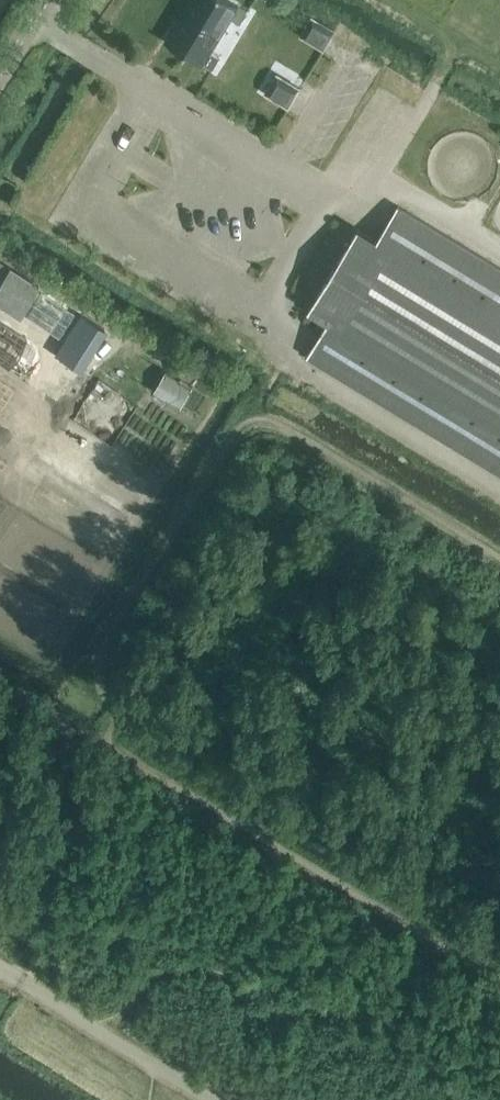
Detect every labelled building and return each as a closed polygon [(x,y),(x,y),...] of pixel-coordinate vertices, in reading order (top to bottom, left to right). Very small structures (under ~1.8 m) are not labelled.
[(167,40),(185,51),(184,53),(186,54),(187,52),(214,69),(221,57),(211,52),(232,18),(241,24),(248,12),(227,0),(191,0),(167,40)] [(336,30),(313,17),(302,36),(324,49),(336,30)] [(300,88),(278,74),(267,93),(289,107),(300,88)] [(378,241),(359,229),(310,310),(329,322),(308,356),(499,473),(499,268),(399,206),(378,241)] [(0,260),(0,306),(19,318),(40,285),(9,265),(9,266),(0,260)] [(59,404),(80,372),(47,351),(61,330),(67,334),(54,353),(81,371),(108,330),(82,313),(46,289),(19,333),(0,320),(0,365),(59,404)] [(195,387),(167,370),(153,393),(180,409),(195,387)]
